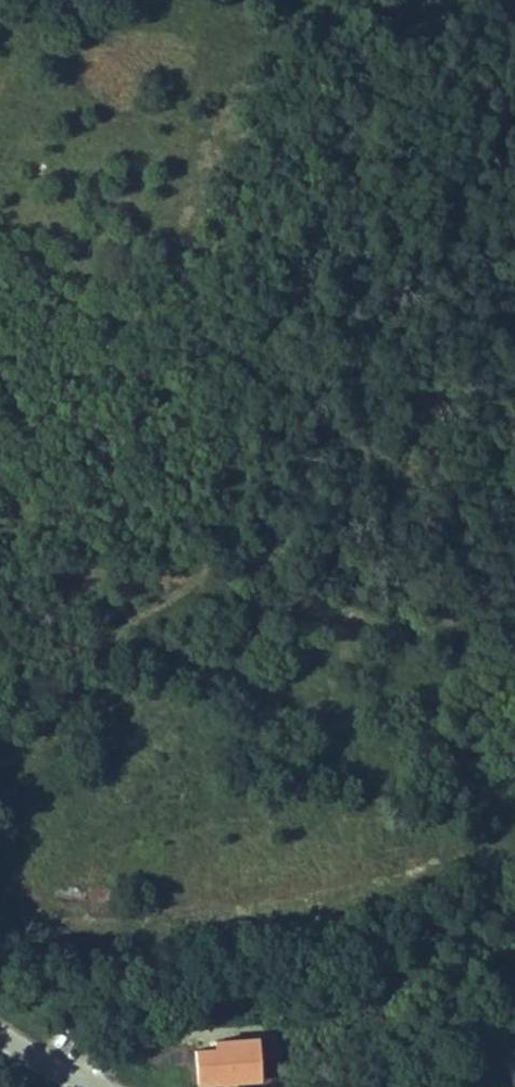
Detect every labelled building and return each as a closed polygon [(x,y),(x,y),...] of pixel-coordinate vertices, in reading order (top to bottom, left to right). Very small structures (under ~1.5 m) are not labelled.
[(259,1041),(194,1042),(195,1086),(260,1086),(259,1041)]
